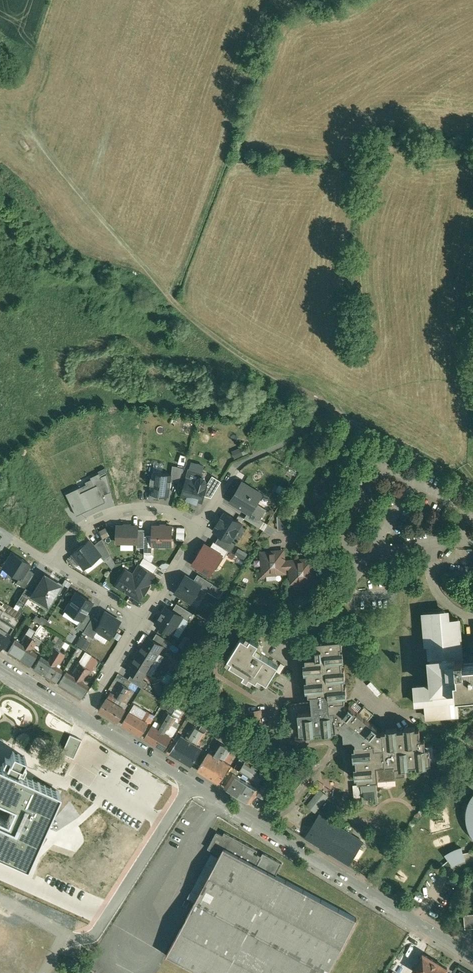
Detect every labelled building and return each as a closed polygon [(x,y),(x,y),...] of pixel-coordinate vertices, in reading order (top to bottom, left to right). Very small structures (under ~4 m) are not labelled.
[(245,446),(233,451),(236,458),(248,453),(245,446)] [(187,456),(181,454),(178,463),(185,465),(187,456)] [(155,461),(153,471),(162,472),(163,463),(155,461)] [(172,474),(171,480),(180,482),(183,468),(176,465),(173,465),(172,474)] [(186,477),(187,478),(196,481),(199,472),(188,468),(186,477)] [(153,471),(150,493),(169,496),(171,480),(172,474),(162,472),(153,471)] [(91,477),(95,486),(98,485),(103,495),(112,491),(107,474),(101,476),(99,472),(91,477)] [(205,483),(206,481),(205,478),(201,477),(198,479),(198,481),(196,481),(187,478),(182,495),(189,497),(188,498),(197,501),(198,499),(202,501),(204,495),(207,484),(205,483)] [(207,484),(204,495),(211,497),(221,482),(213,477),(209,484),(207,484)] [(243,482),(232,501),(250,512),(251,513),(258,503),(263,494),(257,490),(257,491),(243,482)] [(78,487),(66,493),(77,515),(106,501),(103,495),(98,485),(95,486),(81,493),(78,487)] [(251,513),(250,512),(246,518),(259,526),(263,520),(261,519),(267,509),(258,503),(251,513)] [(218,524),(215,530),(221,534),(231,540),(242,522),(225,512),(222,518),(221,518),(217,524),(218,524)] [(289,515),(278,516),(279,530),(290,529),(289,515)] [(138,525),(118,525),(117,542),(137,542),(138,542),(138,529),(138,525)] [(153,535),(152,544),(173,544),(173,526),(153,526),(153,535)] [(105,527),(100,530),(104,538),(109,535),(105,527)] [(236,543),(231,540),(221,534),(216,542),(229,550),(231,551),(236,543)] [(153,535),(145,535),(144,547),(144,553),(152,553),(152,544),(153,535)] [(111,554),(102,538),(94,545),(101,554),(101,555),(104,559),(111,554)] [(90,540),(74,553),(85,567),(101,555),(101,554),(94,545),(90,540)] [(214,541),(210,547),(222,554),(222,555),(225,557),(229,550),(216,542),(214,541)] [(205,544),(193,563),(210,573),(222,555),(222,554),(210,547),(205,544)] [(246,558),(249,552),(240,547),(237,553),(246,558)] [(283,550),(262,552),(264,573),(285,571),(285,567),(284,562),(283,550)] [(10,551),(1,567),(19,577),(22,579),(28,569),(31,564),(10,551)] [(145,557),(140,564),(154,573),(158,565),(145,557)] [(312,558),(290,560),(290,561),(291,566),(292,582),(313,580),(312,558)] [(126,569),(117,584),(140,599),(143,593),(145,594),(150,585),(148,584),(155,573),(154,573),(140,564),(134,574),(126,569)] [(34,572),(28,569),(22,579),(19,577),(16,582),(25,587),(34,572)] [(29,595),(48,607),(62,583),(44,572),(31,591),(29,595)] [(198,573),(194,580),(201,584),(200,586),(208,591),(213,582),(198,573)] [(194,580),(186,575),(175,592),(191,601),(200,586),(201,584),(194,580)] [(29,595),(31,591),(25,587),(15,603),(22,607),(29,595)] [(92,603),(77,594),(67,609),(82,619),(87,611),(92,603)] [(177,602),(173,609),(183,615),(183,616),(188,619),(192,612),(177,602)] [(173,609),(167,605),(156,623),(172,633),(183,616),(183,615),(173,609)] [(97,629),(111,637),(122,620),(106,610),(100,620),(95,628),(97,629)] [(84,629),(93,615),(87,611),(82,619),(77,625),(84,629)] [(464,663),(464,657),(460,657),(459,648),(461,648),(459,619),(448,620),(448,615),(448,614),(445,612),(445,611),(424,613),(427,644),(429,643),(433,685),(415,687),(416,703),(426,702),(427,716),(458,713),(456,694),(458,694),(472,692),(472,663),(464,663)] [(95,628),(100,620),(93,615),(84,629),(93,636),(97,629),(95,628)] [(13,625),(0,617),(0,646),(13,625)] [(22,643),(15,639),(8,651),(14,655),(14,656),(18,658),(33,635),(27,632),(23,639),(24,640),(22,643)] [(172,642),(157,632),(153,638),(163,645),(168,648),(172,642)] [(77,643),(80,636),(74,634),(71,640),(77,643)] [(33,635),(18,658),(22,661),(22,660),(29,665),(36,652),(29,648),(32,645),(33,646),(38,638),(33,635)] [(60,636),(54,646),(59,649),(65,639),(60,636)] [(153,638),(149,636),(138,652),(153,661),(163,645),(153,638)] [(259,676),(268,682),(279,664),(260,652),(261,650),(260,645),(258,644),(259,642),(251,637),(249,641),(242,636),(228,658),(232,660),(230,663),(245,673),(243,676),(248,679),(250,676),(256,680),(259,676)] [(383,732),(379,732),(376,730),(378,727),(350,704),(348,706),(345,704),(345,700),(346,700),(346,695),(344,695),(344,685),(345,685),(344,677),(343,677),(342,667),(343,667),(343,663),(341,663),(340,657),(342,657),(342,651),(340,652),(339,646),(344,646),(343,638),(316,640),(317,656),(306,657),(307,661),(308,661),(309,671),(308,671),(308,679),(309,679),(310,689),(309,689),(309,694),(312,693),(312,701),(289,703),(290,712),(286,712),(287,733),(305,731),(305,730),(315,730),(315,731),(323,730),(323,729),(333,728),(333,729),(338,729),(338,728),(341,727),(344,730),(345,738),(353,738),(356,740),(356,743),(355,744),(356,748),(357,748),(358,758),(357,758),(357,766),(358,766),(359,776),(358,776),(359,781),(362,780),(362,783),(363,804),(365,804),(365,797),(376,796),(377,803),(379,803),(377,782),(376,782),(376,779),(379,779),(405,777),(404,762),(431,760),(431,763),(432,762),(431,746),(426,747),(426,738),(429,738),(429,730),(420,731),(420,728),(419,728),(419,730),(385,733),(384,731),(383,731),(383,732)] [(41,655),(33,667),(40,671),(40,672),(44,674),(59,649),(54,646),(48,655),(50,656),(48,659),(41,655)] [(62,668),(55,664),(57,661),(59,662),(64,653),(59,649),(44,674),(48,677),(48,676),(54,681),(62,668)] [(153,661),(138,652),(128,669),(133,672),(143,678),(143,677),(153,661)] [(66,671),(59,683),(65,687),(65,688),(69,690),(85,665),(79,662),(73,671),(75,672),(73,676),(66,671)] [(85,665),(69,690),(73,692),(73,693),(79,697),(87,684),(80,680),(83,677),(84,678),(90,669),(85,665)] [(143,678),(133,672),(129,678),(144,687),(148,681),(143,677),(143,678)] [(114,700),(107,697),(100,709),(106,713),(105,713),(109,715),(127,686),(123,684),(117,693),(118,693),(114,700)] [(127,686),(109,715),(112,717),(118,720),(126,708),(120,704),(124,697),(125,698),(131,689),(127,686)] [(133,706),(123,723),(129,727),(128,727),(132,729),(140,716),(134,713),(137,708),(133,706)] [(261,710),(249,711),(250,723),(262,722),(261,710)] [(159,728),(153,724),(145,737),(151,740),(151,741),(155,743),(172,713),(168,711),(161,723),(162,723),(159,728)] [(172,713),(155,743),(158,745),(164,748),(172,735),(165,731),(168,727),(170,728),(177,716),(172,713)] [(140,716),(132,729),(135,731),(141,734),(152,717),(148,715),(145,719),(140,716)] [(182,735),(170,753),(181,759),(200,728),(195,725),(188,735),(191,737),(190,740),(182,735)] [(200,728),(181,759),(191,765),(202,748),(194,743),(196,740),(199,742),(205,732),(200,728)] [(217,757),(209,752),(198,770),(208,776),(227,746),(222,743),(216,752),(219,754),(217,757)] [(227,746),(208,776),(219,783),(230,765),(222,760),(224,757),(226,759),(232,749),(227,746)] [(232,749),(226,759),(229,761),(235,751),(227,746),(232,749)] [(27,864),(27,863),(58,793),(59,793),(59,792),(17,773),(18,770),(23,772),(25,766),(21,764),(25,756),(13,751),(11,755),(7,753),(6,757),(5,757),(3,763),(7,765),(5,768),(0,766),(0,852),(27,864)] [(260,760),(250,754),(240,771),(259,782),(265,772),(264,772),(266,768),(258,763),(260,760)] [(246,781),(234,774),(226,787),(238,794),(246,781)] [(258,789),(246,781),(238,794),(250,802),(258,789)] [(321,789),(307,805),(316,812),(329,797),(321,789)] [(319,810),(303,837),(350,866),(367,838),(319,810)] [(223,835),(217,831),(212,841),(218,845),(215,851),(220,854),(221,854),(224,847),(258,865),(263,856),(262,855),(260,854),(259,853),(258,854),(256,853),(258,849),(225,832),(223,835)] [(450,851),(445,854),(454,865),(456,863),(461,861),(465,859),(462,846),(456,848),(450,851)] [(276,875),(258,865),(224,847),(221,854),(220,854),(167,955),(201,972),(328,972),(357,918),(276,875)] [(283,863),(263,852),(262,855),(263,856),(258,865),(276,875),(283,863)] [(464,912),(465,926),(472,925),(472,911),(464,912)] [(423,953),(413,970),(418,972),(428,972),(436,960),(423,953)] [(436,960),(428,972),(445,972),(448,968),(436,960)]
